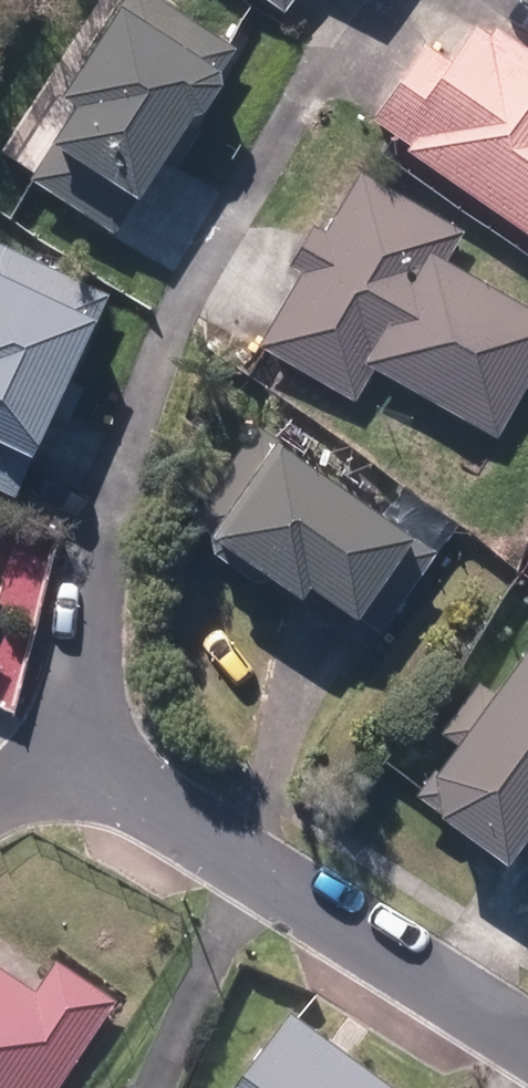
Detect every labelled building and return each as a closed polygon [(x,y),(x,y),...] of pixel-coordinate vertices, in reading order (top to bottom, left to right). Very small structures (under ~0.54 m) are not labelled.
[(196,121),(186,114),(230,53),(155,0),(122,0),(120,3),(60,89),(73,98),(44,139),(137,204),(196,121)] [(282,9),(288,0),(269,0),(282,9)] [(425,42),(370,116),(527,234),(527,52),(477,15),(445,57),(425,42)] [(370,372),(489,445),(527,381),(527,315),(439,261),(456,233),(356,172),(251,341),(351,403),(370,372)] [(16,448),(32,455),(107,293),(0,244),(0,482),(16,448)] [(185,518),(207,532),(301,594),(308,584),(380,631),(437,545),(271,435),(254,461),(233,446),(185,518)] [(525,833),(527,835),(527,647),(518,640),(428,764),(433,813),(504,864),(525,833)] [(116,1008),(55,966),(33,998),(0,975),(0,1087),(62,1087),(116,1008)] [(238,1087),(388,1087),(287,1018),(238,1087)]
